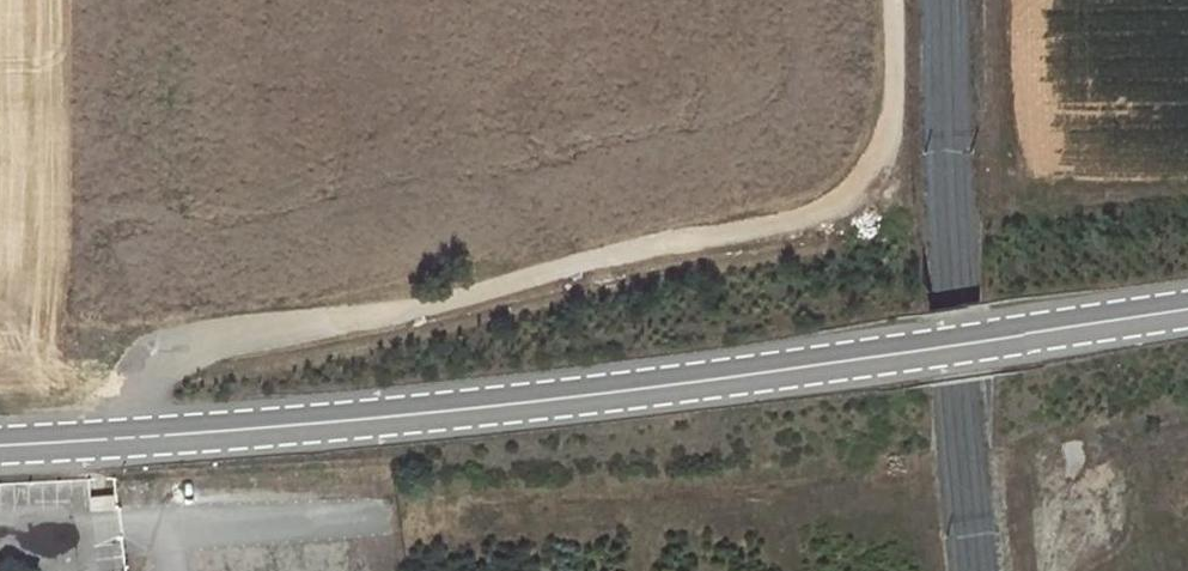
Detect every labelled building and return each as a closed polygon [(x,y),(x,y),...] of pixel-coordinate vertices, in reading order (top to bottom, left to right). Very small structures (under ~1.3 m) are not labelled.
[(111,496),(89,497),(90,511),(111,510),(111,496)]
